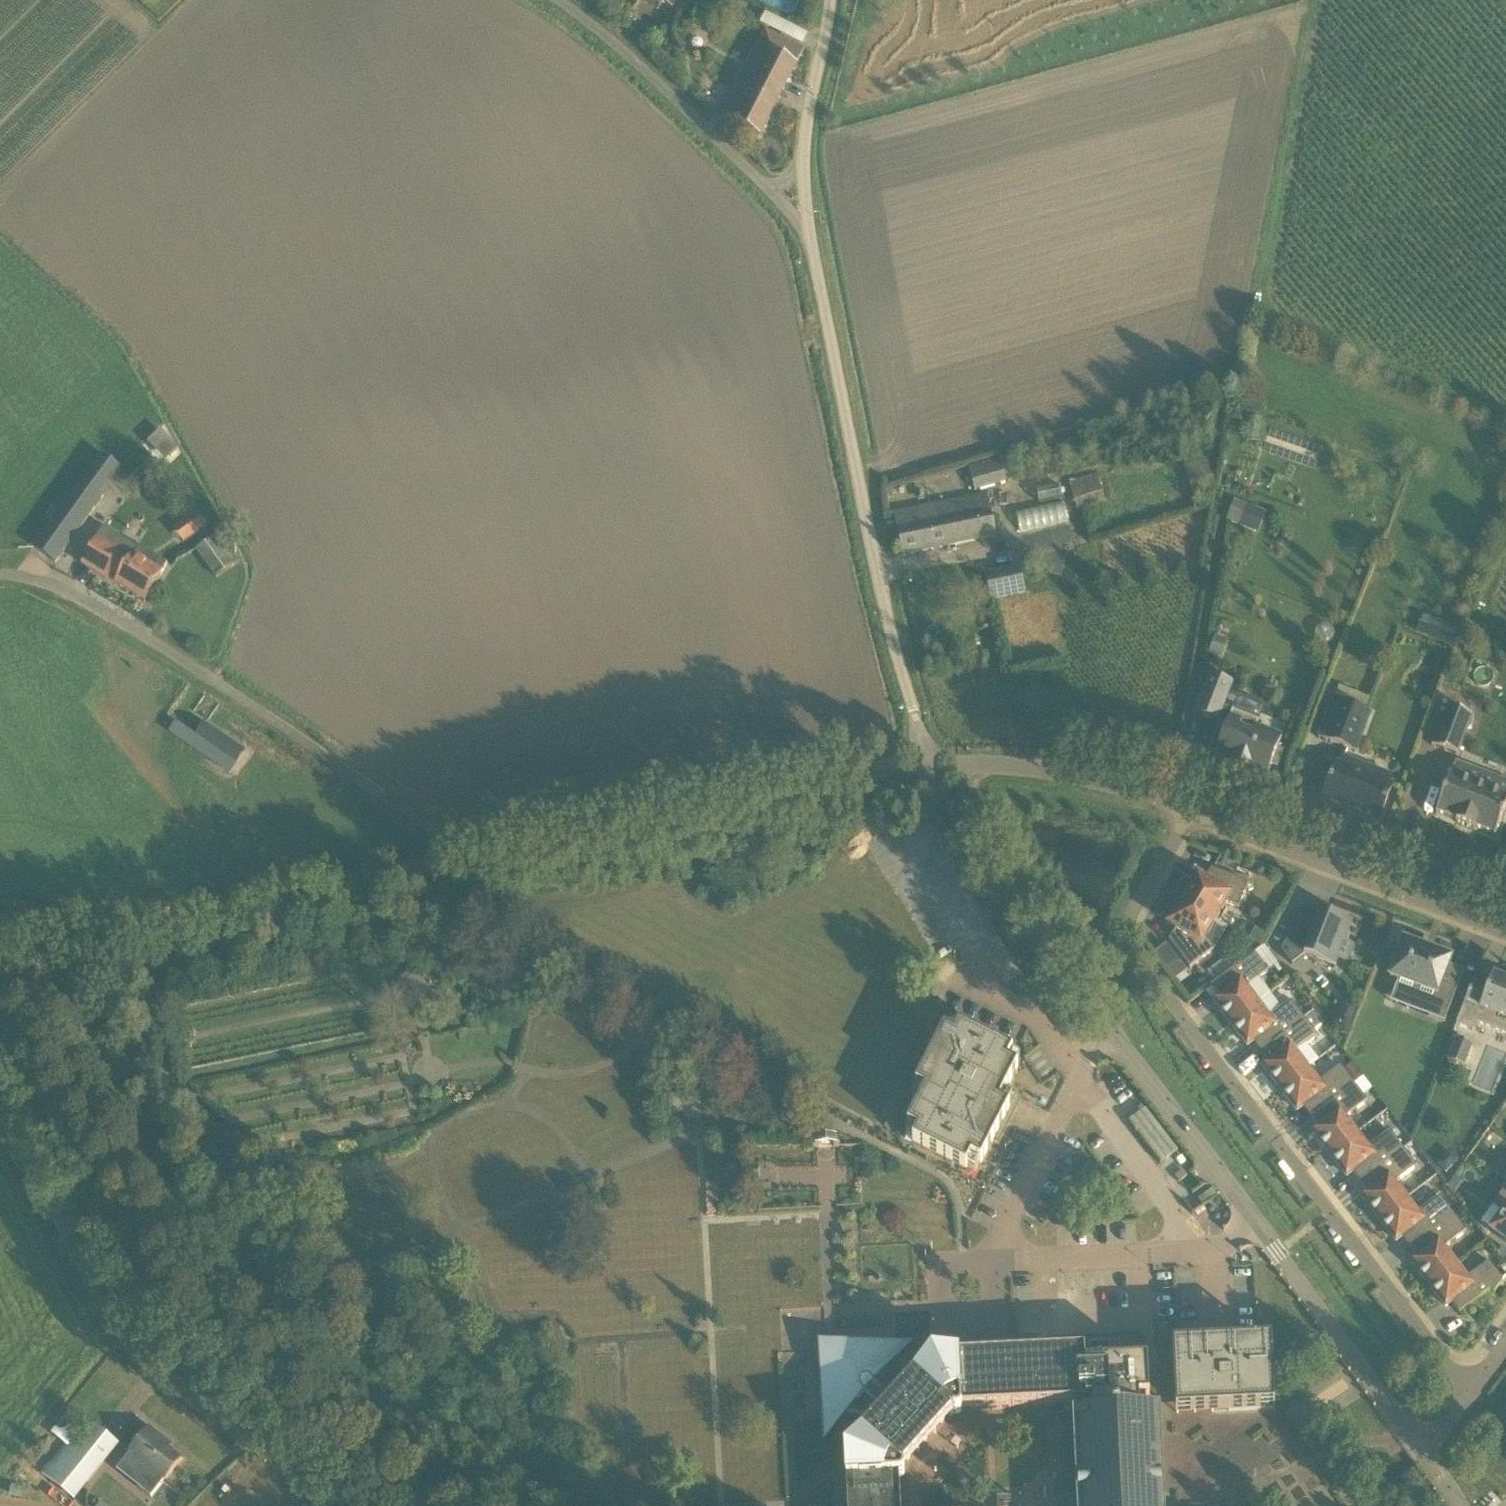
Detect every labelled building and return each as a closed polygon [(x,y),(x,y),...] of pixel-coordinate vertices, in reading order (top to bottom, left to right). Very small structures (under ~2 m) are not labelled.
[(760,136),(805,49),(766,31),(735,91),(732,97),(722,115),(735,122),(760,136)] [(977,491),(1007,482),(1005,475),(1013,473),(1008,455),(970,466),(977,491)] [(1078,511),(1105,503),(1096,473),(1069,481),(1078,511)] [(104,496),(102,494),(83,480),(46,531),(34,547),(56,563),(68,547),(104,496)] [(1037,490),(1040,506),(1017,510),(1021,530),(1067,522),(1061,486),(1037,490)] [(903,554),(995,534),(987,494),(894,513),(903,554)] [(186,543),(208,527),(197,512),(175,528),(186,543)] [(83,564),(146,602),(168,565),(139,549),(118,536),(112,546),(99,538),(83,564)] [(216,577),(234,565),(215,537),(197,550),(216,577)] [(991,599),(1027,592),(1022,568),(986,575),(991,599)] [(1431,615),(1423,633),(1453,645),(1461,627),(1431,615)] [(1217,635),(1210,652),(1223,657),(1230,639),(1217,635)] [(1217,721),(1232,682),(1211,674),(1196,713),(1217,721)] [(1355,752),(1371,713),(1334,698),(1319,738),(1355,752)] [(1458,756),(1473,718),(1446,708),(1432,746),(1458,756)] [(1277,767),(1283,752),(1277,750),(1282,738),(1256,728),(1259,721),(1234,712),(1234,710),(1233,710),(1215,756),(1267,776),(1272,765),(1277,767)] [(196,737),(176,723),(170,732),(187,743),(229,773),(244,751),(205,724),(196,737)] [(1346,768),(1349,760),(1342,758),(1339,765),(1336,764),(1323,798),(1379,819),(1392,786),(1390,785),(1393,777),(1372,769),(1369,777),(1346,768)] [(1466,782),(1471,769),(1455,763),(1436,813),(1438,814),(1438,813),(1457,820),(1456,822),(1475,829),(1476,827),(1494,834),(1494,835),(1495,836),(1505,808),(1505,797),(1466,782)] [(1248,883),(1213,869),(1212,869),(1205,881),(1201,878),(1197,884),(1194,882),(1192,886),(1190,885),(1190,884),(1189,884),(1182,896),(1183,897),(1183,896),(1185,897),(1183,901),(1216,920),(1226,903),(1239,908),(1248,883)] [(1216,920),(1183,901),(1181,904),(1179,903),(1179,902),(1178,902),(1171,914),(1172,915),(1174,916),(1171,919),(1175,921),(1172,927),(1176,930),(1169,941),(1170,942),(1190,969),(1215,950),(1206,938),(1216,920)] [(1326,918),(1304,909),(1282,950),(1293,965),(1305,955),(1323,962),(1326,955),(1347,963),(1356,941),(1349,938),(1354,923),(1328,913),(1326,918)] [(1249,936),(1261,943),(1267,932),(1256,925),(1249,936)] [(1183,962),(1168,942),(1157,951),(1172,971),(1183,962)] [(1396,962),(1390,978),(1398,981),(1393,996),(1410,1003),(1416,987),(1436,995),(1429,1016),(1444,1022),(1464,971),(1449,966),(1451,960),(1404,942),(1402,946),(1398,944),(1392,961),(1396,962)] [(1231,1023),(1257,1003),(1246,988),(1268,972),(1254,953),(1211,986),(1219,997),(1214,1001),(1217,1004),(1217,1005),(1231,1023)] [(1494,976),(1493,975),(1488,988),(1474,983),(1475,983),(1473,982),(1457,1024),(1458,1025),(1458,1024),(1472,1030),(1473,1031),(1476,1022),(1505,1034),(1505,981),(1494,976)] [(1304,1019),(1290,1002),(1269,1018),(1257,1003),(1231,1023),(1245,1042),(1248,1045),(1253,1041),(1261,1052),(1304,1019)] [(1280,1088),(1307,1068),(1295,1053),(1317,1037),(1304,1019),(1261,1052),(1269,1062),(1263,1066),(1266,1070),(1280,1088)] [(926,1094),(908,1129),(918,1134),(913,1144),(966,1171),(971,1161),(981,1166),(993,1142),(1010,1110),(1009,1110),(1015,1098),(1006,1093),(1018,1070),(1008,1065),(1013,1055),(959,1028),(954,1038),(944,1033),(916,1089),(918,1090),(926,1094)] [(1455,1037),(1447,1059),(1464,1065),(1473,1044),(1455,1037)] [(1353,1084),(1340,1067),(1318,1083),(1307,1068),(1280,1088),(1294,1107),(1297,1111),(1303,1107),(1310,1117),(1353,1084)] [(1330,1154),(1356,1133),(1345,1118),(1367,1102),(1353,1084),(1310,1117),(1318,1127),(1313,1131),(1316,1135),(1330,1154)] [(1174,1149),(1144,1110),(1128,1123),(1158,1161),(1174,1149)] [(1403,1150),(1389,1132),(1368,1148),(1356,1133),(1330,1154),(1344,1172),(1347,1176),(1352,1172),(1360,1182),(1403,1150)] [(1379,1219),(1406,1199),(1394,1184),(1416,1167),(1403,1150),(1360,1182),(1368,1192),(1362,1196),(1365,1200),(1379,1219)] [(1450,1151),(1436,1164),(1445,1173),(1459,1160),(1450,1151)] [(1504,1189),(1492,1205),(1504,1213),(1491,1231),(1505,1242),(1505,1190),(1504,1189)] [(1452,1215),(1439,1197),(1417,1214),(1406,1199),(1379,1219),(1393,1237),(1394,1237),(1396,1241),(1402,1237),(1409,1247),(1452,1215)] [(1429,1284),(1455,1264),(1444,1249),(1465,1232),(1452,1215),(1409,1247),(1417,1258),(1412,1261),(1415,1265),(1429,1284)] [(1503,1280),(1499,1277),(1488,1262),(1467,1279),(1455,1264),(1429,1284),(1443,1303),(1443,1302),(1446,1306),(1451,1302),(1459,1313),(1490,1289),(1494,1292),(1503,1280)] [(1226,1344),(1173,1347),(1174,1361),(1176,1403),(1176,1414),(1275,1409),(1272,1342),(1226,1344)] [(914,1382),(900,1398),(898,1397),(887,1355),(886,1355),(838,1348),(825,1362),(836,1410),(880,1418),(866,1434),(865,1433),(845,1455),(846,1481),(846,1505),(901,1505),(899,1478),(903,1477),(904,1475),(904,1473),(902,1470),(955,1413),(957,1414),(959,1413),(961,1412),(963,1410),(1066,1404),(1067,1416),(1059,1417),(1063,1505),(1164,1505),(1164,1503),(1163,1491),(1159,1491),(1159,1482),(1163,1482),(1159,1411),(1140,1412),(1139,1401),(1150,1401),(1148,1363),(1144,1364),(1144,1362),(1111,1363),(1110,1344),(1089,1345),(1089,1351),(1085,1351),(1084,1351),(981,1356),(982,1358),(979,1358),(978,1350),(971,1350),(964,1351),(965,1358),(962,1359),(962,1357),(932,1358),(912,1381),(914,1382)] [(89,1480),(119,1444),(96,1425),(78,1450),(68,1442),(43,1473),(75,1499),(89,1480)] [(182,1459),(165,1445),(167,1441),(150,1428),(132,1453),(131,1452),(129,1454),(150,1471),(140,1484),(153,1495),(182,1459)]
